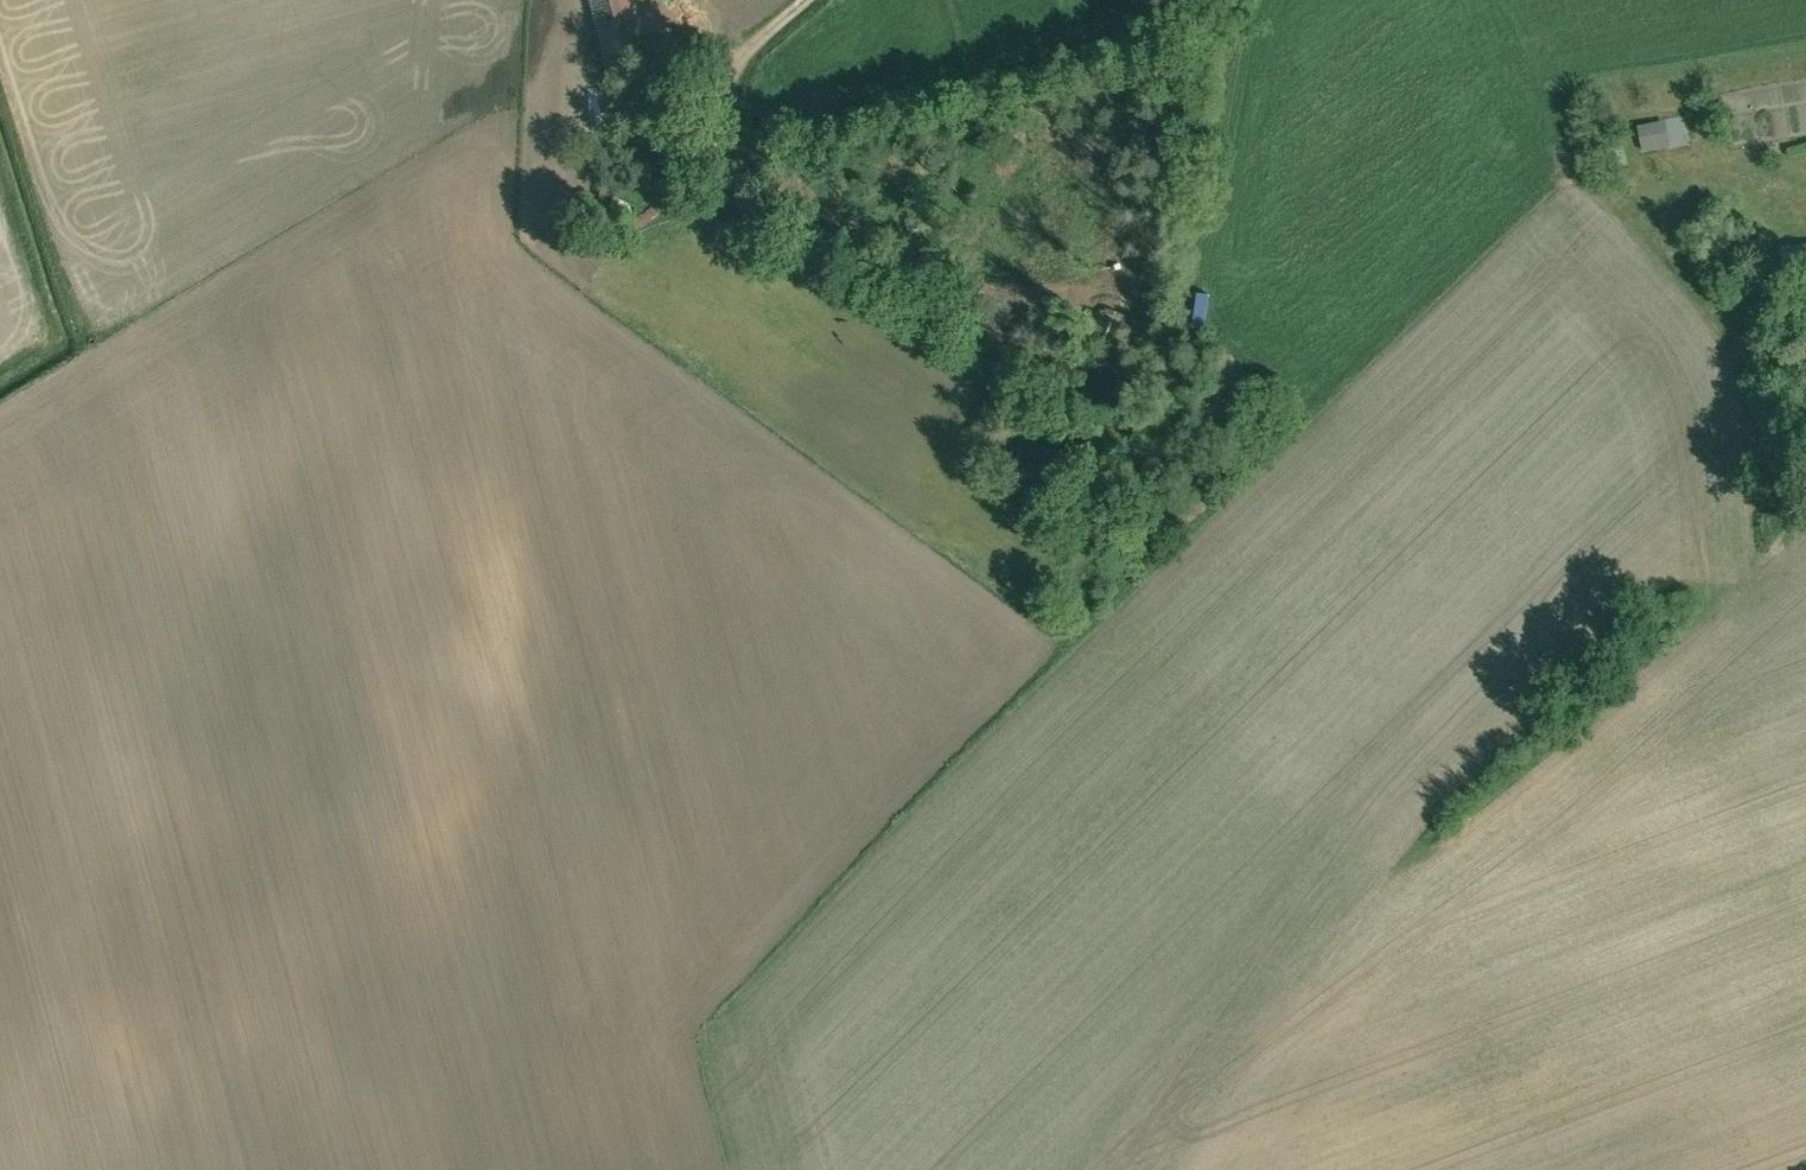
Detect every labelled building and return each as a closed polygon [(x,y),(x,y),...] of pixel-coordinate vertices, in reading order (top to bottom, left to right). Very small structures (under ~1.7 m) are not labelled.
[(590,0),(607,64),(617,61),(662,49),(649,0),(591,0),(590,0)] [(1636,121),(1639,149),(1689,144),(1687,116),(1636,121)]
